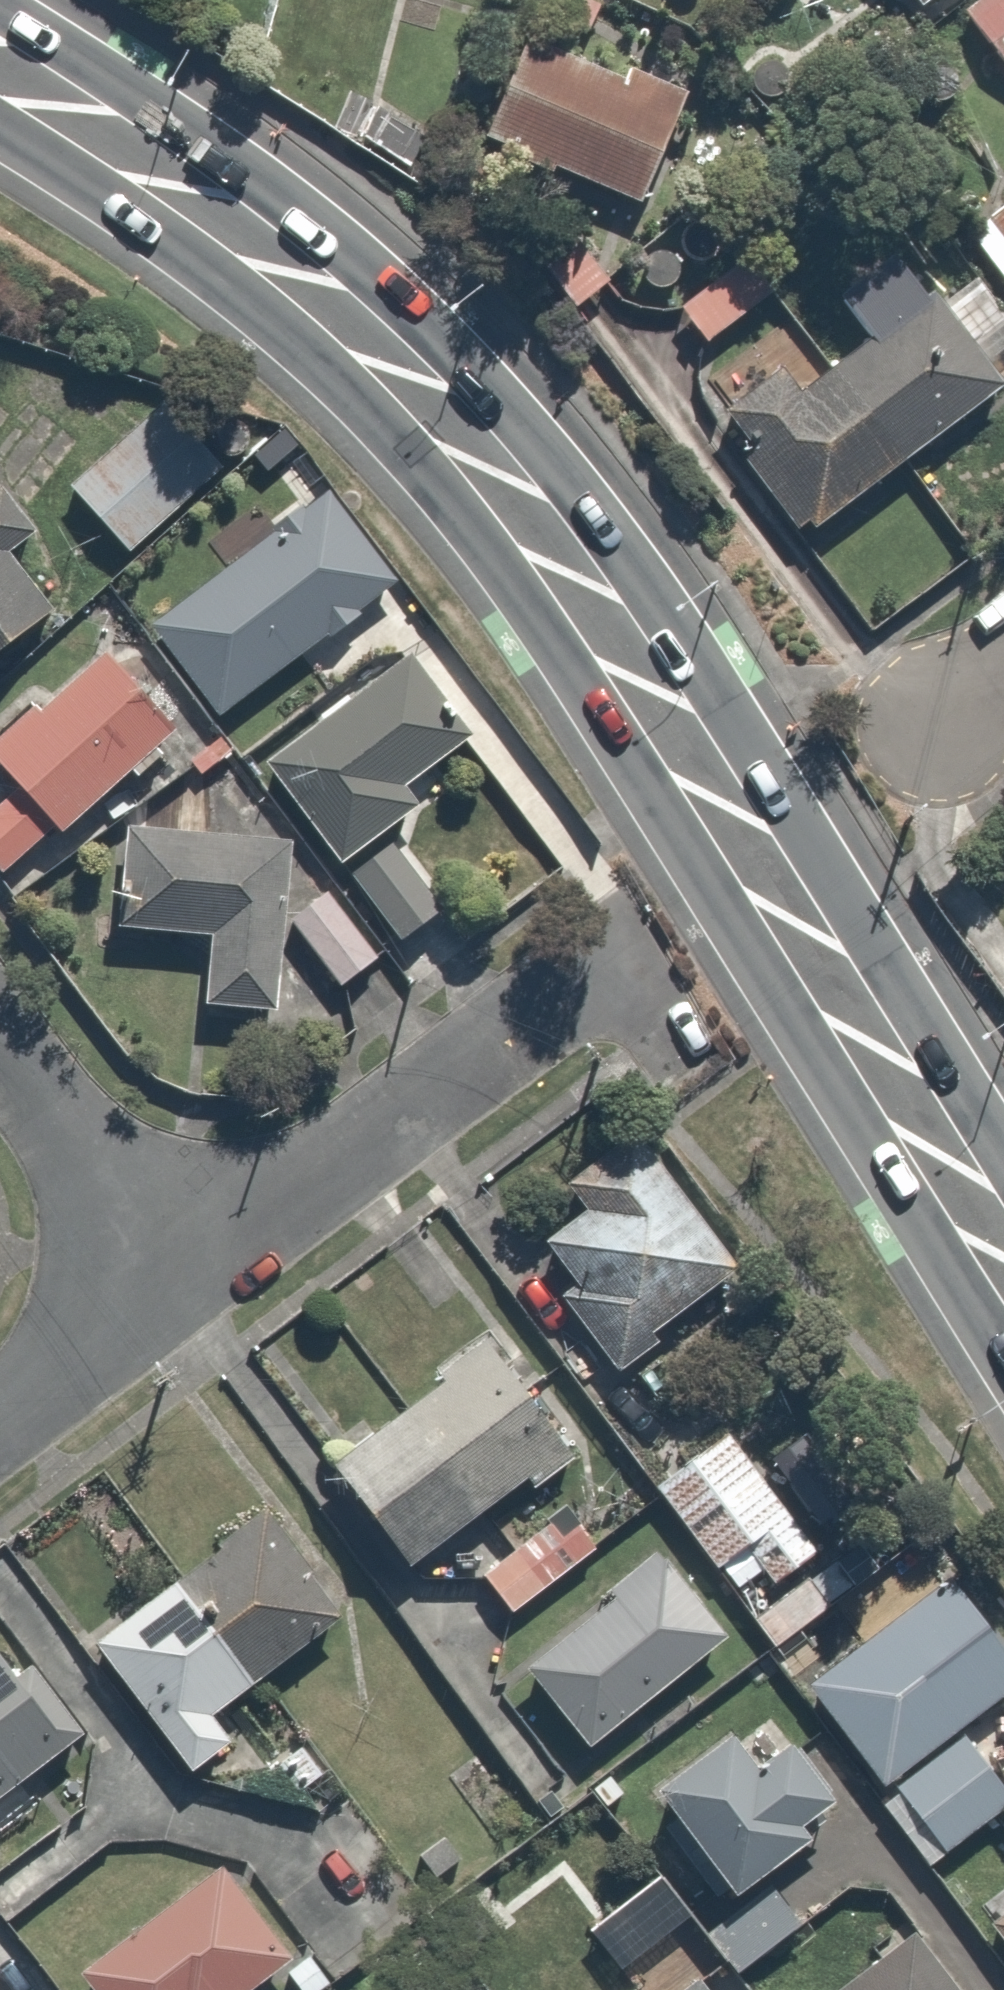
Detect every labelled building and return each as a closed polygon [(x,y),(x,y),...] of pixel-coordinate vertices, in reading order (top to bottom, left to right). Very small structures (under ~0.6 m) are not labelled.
[(672,93),(591,60),(614,4),(603,0),(507,0),(454,129),(629,201),(672,93)] [(952,8),(1003,72),(1003,0),(962,0),(952,8)] [(553,187),(507,215),(562,305),(608,277),(553,187)] [(963,224),(1003,280),(1003,194),(963,224)] [(771,284),(744,242),(668,292),(695,334),(771,284)] [(847,340),(808,368),(791,342),(708,399),(799,532),(1003,392),(1003,381),(975,338),(1003,318),(1003,314),(973,268),(942,290),(915,251),(827,311),(847,340)] [(119,552),(218,462),(160,397),(61,488),(119,552)] [(0,474),(0,546),(33,523),(0,474)] [(207,705),(381,574),(317,489),(143,619),(207,705)] [(36,613),(0,560),(0,638),(36,613)] [(104,634),(0,726),(0,786),(1,787),(0,788),(0,871),(176,716),(104,634)] [(395,782),(457,733),(395,654),(254,764),(330,862),(409,800),(395,782)] [(120,817),(112,918),(200,925),(194,1000),(263,1006),(278,830),(120,817)] [(386,833),(337,869),(385,936),(434,900),(386,833)] [(318,878),(280,909),(335,979),(374,949),(318,878)] [(625,1118),(557,1169),(577,1196),(532,1228),(563,1271),(542,1286),(603,1369),(652,1334),(641,1319),(726,1257),(625,1118)] [(316,1462),(395,1566),(461,1516),(485,1547),(510,1528),(486,1497),(562,1439),(483,1335),(316,1462)] [(643,1474),(706,1561),(738,1538),(762,1571),(807,1538),(719,1418),(643,1474)] [(183,1769),(225,1738),(201,1705),(338,1605),(258,1495),(78,1625),(183,1769)] [(471,1567),(501,1607),(495,1689),(496,1690),(525,1669),(577,1740),(720,1636),(630,1513),(592,1541),(562,1501),(471,1567)] [(796,1673),(867,1777),(1003,1684),(1003,1644),(952,1568),(796,1673)] [(64,1731),(0,1653),(0,1783),(64,1731)] [(869,1787),(914,1856),(985,1809),(1003,1796),(1003,1697),(869,1787)] [(742,1768),(716,1732),(644,1783),(716,1885),(834,1801),(788,1735),(742,1768)] [(985,1809),(1003,1838),(1003,1796),(985,1809)] [(844,1802),(687,1915),(709,1946),(727,1971),(848,1884),(879,1886),(906,1925),(820,1989),(979,1989),(844,1802)] [(276,1964),(295,1989),(297,1989),(321,1973),(230,1849),(64,1971),(79,1989),(241,1989),(276,1964)] [(583,1918),(627,1979),(661,1955),(673,1972),(686,1963),(709,1946),(687,1915),(653,1868),(583,1918)] [(982,1914),(1003,1947),(1003,1900),(982,1914)] [(686,1963),(673,1972),(661,1955),(627,1979),(612,1989),(705,1989),(686,1963)]
